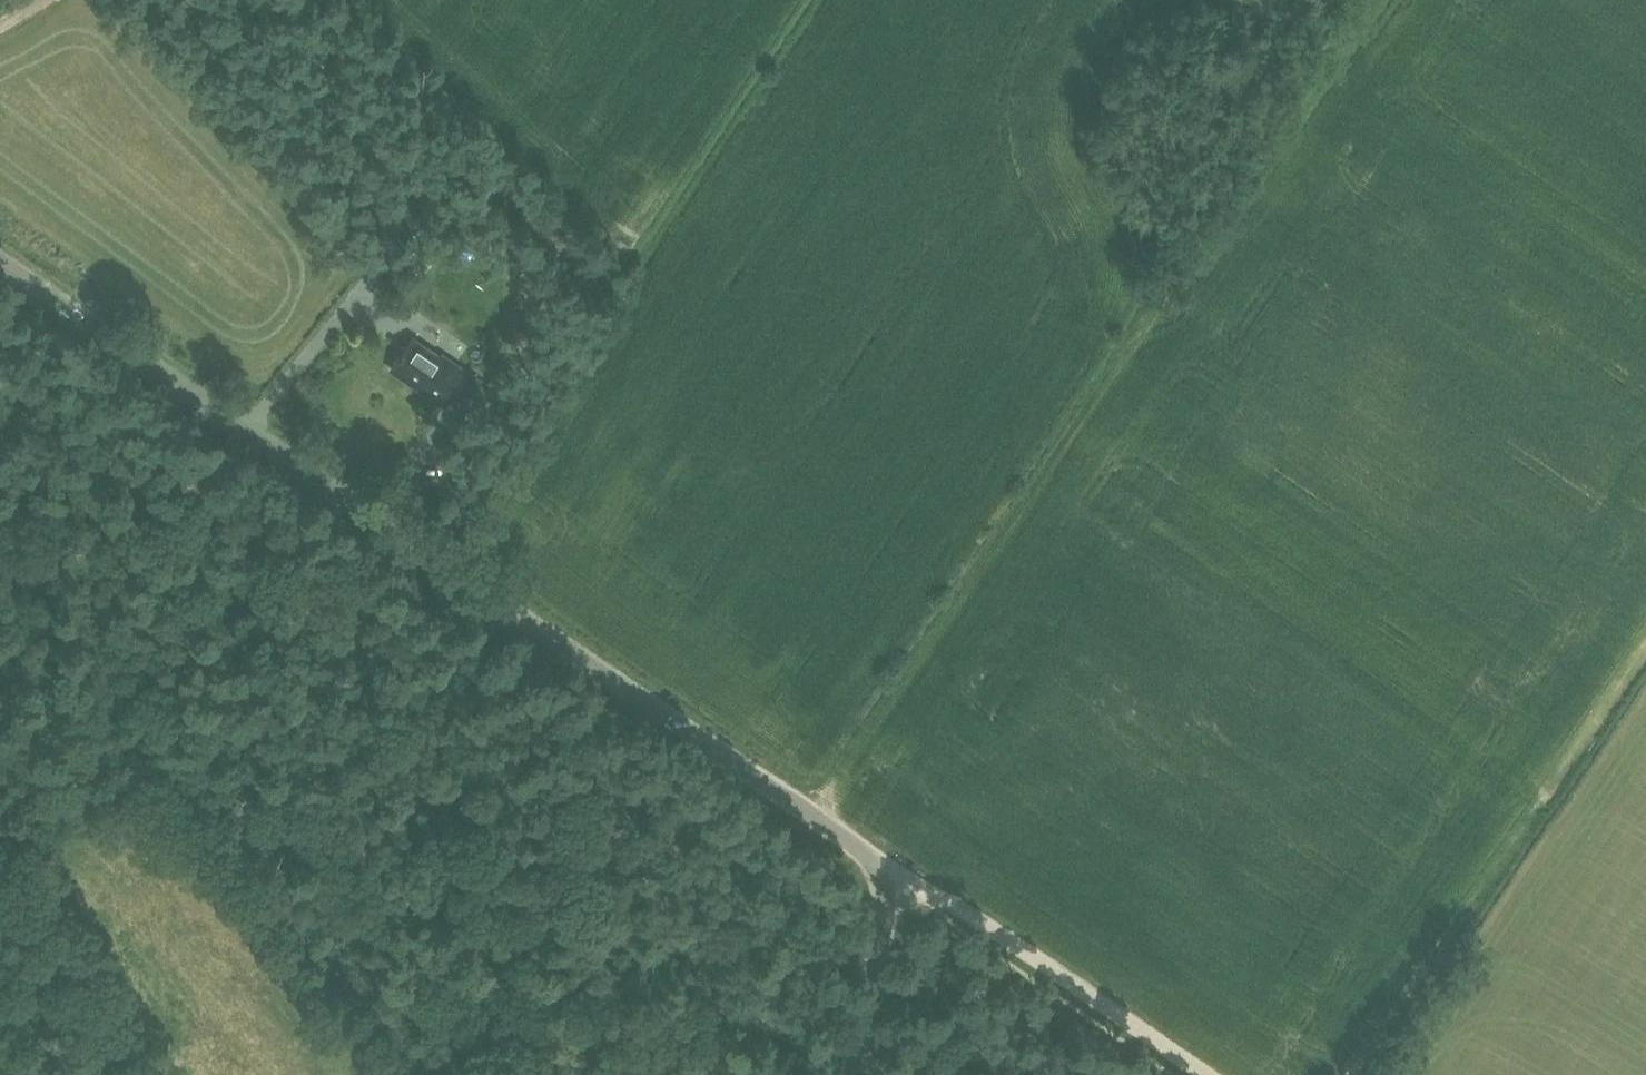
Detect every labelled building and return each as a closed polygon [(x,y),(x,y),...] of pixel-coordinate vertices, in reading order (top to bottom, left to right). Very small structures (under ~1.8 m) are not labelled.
[(464,398),(477,379),(441,354),(440,356),(412,336),(391,367),(444,403),(453,391),(464,398)]
